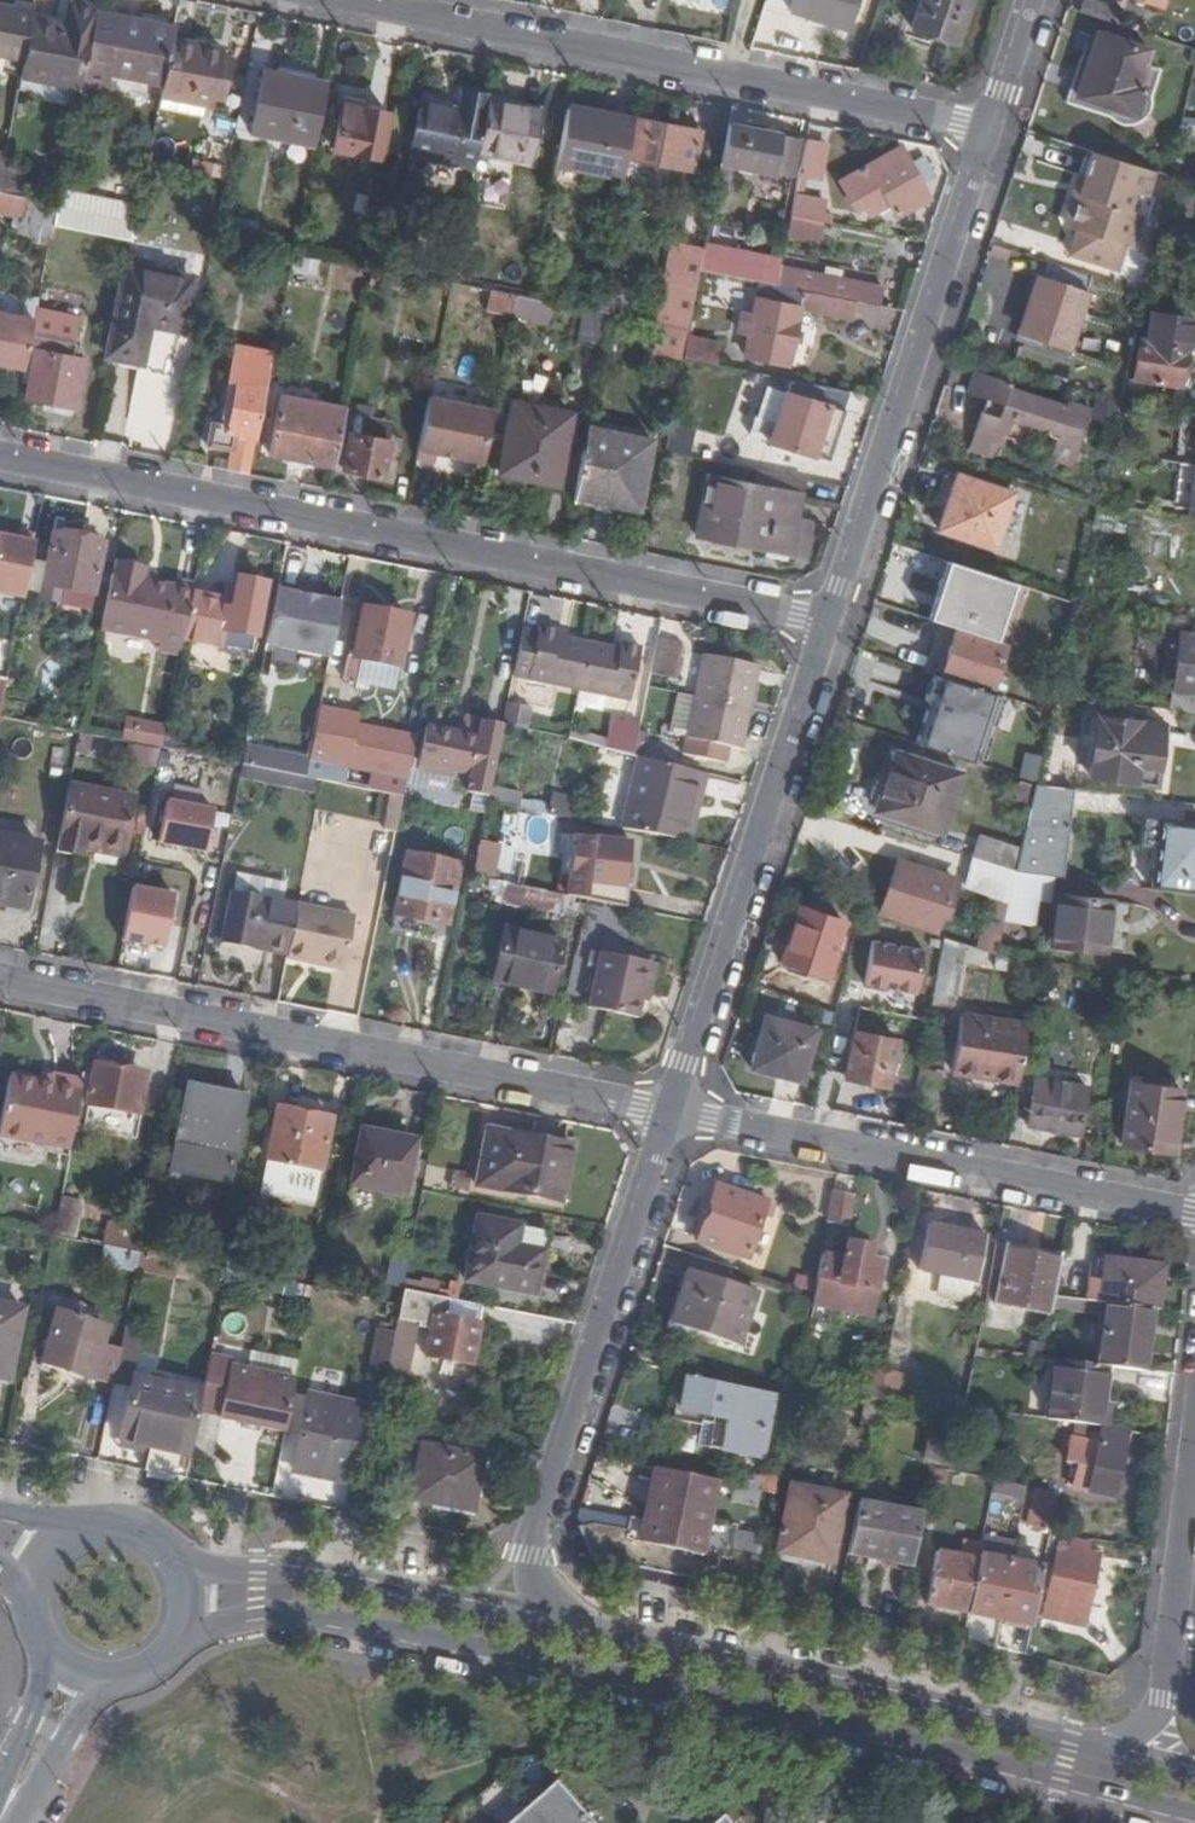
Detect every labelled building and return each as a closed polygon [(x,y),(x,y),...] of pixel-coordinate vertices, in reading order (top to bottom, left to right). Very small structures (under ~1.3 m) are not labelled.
[(25,59),(33,18),(36,3),(19,0),(15,0),(14,5),(0,3),(0,54),(25,59)] [(33,18),(25,59),(21,77),(80,88),(97,5),(70,0),(65,24),(33,18)] [(856,0),(794,0),(791,10),(846,28),(856,0)] [(971,0),(921,0),(912,29),(956,43),(971,0)] [(1116,26),(1122,10),(1090,0),(1082,0),(1079,13),(1116,26)] [(1158,10),(1162,0),(1129,0),(1158,10)] [(172,38),(175,26),(121,15),(96,10),(82,83),(107,88),(109,73),(163,84),(172,38)] [(1136,87),(1148,51),(1096,36),(1076,97),(1134,116),(1143,90),(1136,87)] [(163,84),(161,93),(211,104),(212,96),(220,55),(222,47),(172,38),(163,84)] [(232,58),(220,55),(212,96),(224,98),(232,58)] [(315,145),(328,83),(265,70),(253,133),(315,145)] [(463,84),(461,90),(488,96),(489,95),(490,91),(463,84)] [(488,101),(488,96),(461,90),(458,107),(423,100),(412,155),(475,168),(478,150),(488,101)] [(543,106),(489,95),(488,96),(488,101),(542,112),(543,106)] [(542,112),(488,101),(478,150),(532,161),(542,112)] [(344,102),(342,111),(361,114),(363,107),(344,102)] [(634,118),(568,105),(556,165),(583,171),(622,179),(626,158),(634,118)] [(361,114),(342,111),(335,147),(379,156),(389,111),(363,107),(361,114)] [(675,127),(634,118),(626,158),(691,172),(698,142),(673,138),(675,127)] [(724,153),(723,153),(716,189),(726,191),(731,166),(791,178),(798,139),(730,125),(724,153)] [(700,132),(675,127),(673,138),(698,142),(700,132)] [(805,141),(797,180),(822,184),(829,146),(805,141)] [(838,180),(849,201),(856,197),(864,214),(886,203),(893,216),(926,198),(920,186),(933,178),(922,157),(908,164),(901,151),(883,161),(880,158),(838,180)] [(1148,198),(1156,174),(1092,154),(1084,176),(1078,196),(1070,201),(1063,220),(1067,230),(1075,233),(1067,256),(1117,272),(1125,249),(1131,250),(1142,216),(1129,212),(1135,195),(1148,198)] [(583,171),(556,165),(554,180),(580,185),(583,171)] [(0,185),(0,192),(20,196),(21,187),(11,185),(13,174),(3,172),(0,185)] [(1079,175),(1070,201),(1078,196),(1084,176),(1079,175)] [(140,204),(61,188),(57,204),(57,206),(53,224),(72,229),(79,230),(132,240),(140,204)] [(53,224),(57,206),(57,204),(20,196),(0,192),(0,213),(53,224)] [(794,197),(786,238),(816,243),(821,222),(831,224),(832,217),(822,215),(824,203),(794,197)] [(659,323),(688,328),(699,272),(704,250),(674,244),(659,323)] [(704,250),(699,272),(758,283),(777,287),(779,270),(781,262),(704,247),(704,250)] [(323,256),(295,251),(291,268),(319,274),(323,256)] [(1092,279),(1049,264),(1044,279),(1043,279),(1024,338),(1069,353),(1089,294),(1087,294),(1092,279)] [(192,278),(127,265),(110,354),(141,360),(148,324),(181,330),(192,278)] [(777,287),(854,302),(875,306),(878,289),(841,282),(822,278),(779,270),(777,287)] [(824,271),(822,278),(841,282),(842,275),(824,271)] [(470,286),(452,282),(450,293),(468,297),(470,286)] [(777,287),(758,283),(752,316),(742,314),(736,334),(748,337),(743,358),(787,367),(799,310),(850,319),(854,302),(777,287)] [(531,298),(470,286),(468,297),(466,307),(547,323),(552,302),(531,298)] [(80,319),(36,310),(34,320),(29,349),(35,350),(26,398),(56,403),(55,408),(58,412),(69,413),(72,410),(72,406),(75,407),(84,360),(72,357),(80,319)] [(0,315),(0,364),(25,369),(29,349),(34,320),(0,315)] [(1194,322),(1149,315),(1145,342),(1138,341),(1132,380),(1175,387),(1175,393),(1176,393),(1183,349),(1190,350),(1194,322)] [(719,344),(686,337),(681,359),(715,366),(719,344)] [(233,446),(228,470),(249,475),(275,351),(238,344),(230,382),(238,383),(232,411),(229,424),(210,419),(206,441),(233,446)] [(605,358),(622,361),(625,347),(607,344),(605,358)] [(1090,409),(1068,402),(1066,406),(1006,387),(1007,382),(974,371),(966,392),(986,400),(982,412),(980,412),(972,434),(1001,444),(1004,437),(1013,441),(1018,441),(1027,439),(1034,435),(1041,428),(1046,429),(1046,434),(1047,436),(1054,440),(1048,459),(1070,467),(1090,409)] [(848,392),(786,380),(783,393),(776,415),(767,441),(828,461),(845,412),(842,411),(848,392)] [(224,410),(232,411),(238,383),(230,382),(224,410)] [(776,415),(783,393),(765,387),(757,408),(776,415)] [(334,467),(345,408),(280,395),(269,454),(283,457),(312,462),(334,467)] [(556,484),(571,412),(513,400),(499,471),(556,484)] [(492,415),(428,403),(417,458),(435,462),(437,453),(483,462),(492,415)] [(343,468),(382,475),(388,440),(371,436),(374,420),(355,416),(352,432),(349,432),(343,468)] [(587,427),(573,496),(637,507),(651,440),(587,427)] [(312,462),(283,457),(282,462),(311,467),(312,462)] [(804,480),(733,466),(730,481),(741,484),(740,490),(708,484),(701,516),(710,518),(706,536),(769,550),(771,539),(791,543),(788,554),(788,556),(807,560),(813,524),(795,521),(804,480)] [(1012,493),(948,473),(940,499),(949,501),(940,530),(994,547),(1012,493)] [(53,534),(43,585),(93,595),(103,544),(53,534)] [(35,543),(0,536),(0,592),(24,597),(35,543)] [(769,550),(788,554),(791,543),(771,539),(769,550)] [(144,572),(114,565),(101,630),(159,641),(157,651),(181,656),(184,640),(193,595),(194,587),(175,583),(174,589),(155,586),(142,583),(143,577),(144,572)] [(156,579),(143,577),(142,583),(155,586),(156,579)] [(193,595),(184,640),(220,646),(223,631),(256,638),(266,584),(239,578),(234,604),(233,610),(225,608),(226,602),(193,595)] [(344,597),(279,584),(278,590),(342,603),(344,597)] [(93,595),(43,585),(40,600),(90,609),(93,595)] [(342,603),(278,590),(267,646),(287,650),(331,659),(342,603)] [(233,610),(234,604),(226,602),(225,608),(233,610)] [(387,622),(388,615),(362,610),(353,657),(348,656),(343,680),(358,683),(362,661),(400,669),(409,626),(387,622)] [(410,619),(388,615),(387,622),(409,626),(410,619)] [(538,631),(522,629),(513,677),(630,701),(641,648),(620,643),(619,649),(595,645),(594,651),(580,649),(582,642),(558,637),(559,630),(539,627),(538,631)] [(988,692),(1005,644),(954,627),(938,675),(988,692)] [(1194,714),(1194,635),(1179,632),(1169,711),(1194,714)] [(678,643),(658,639),(650,676),(669,679),(678,643)] [(595,645),(582,642),(580,649),(594,651),(595,645)] [(287,650),(267,646),(265,652),(285,656),(287,650)] [(740,749),(748,715),(741,713),(743,699),(751,701),(759,666),(705,655),(695,697),(678,693),(669,733),(686,736),(683,751),(723,759),(726,746),(740,749)] [(257,694),(243,765),(263,769),(307,778),(313,750),(267,741),(275,700),(275,699),(257,694)] [(741,713),(748,715),(751,701),(743,699),(741,713)] [(313,750),(321,709),(275,700),(267,741),(313,750)] [(359,716),(321,709),(313,750),(307,778),(316,780),(323,781),(393,795),(404,797),(407,785),(416,737),(358,726),(359,716)] [(1163,720),(1161,720),(1160,725),(1098,717),(1089,776),(1155,784),(1163,720)] [(462,735),(428,728),(420,765),(469,774),(473,775),(480,739),(482,727),(483,721),(466,718),(462,735)] [(633,755),(639,725),(615,720),(610,739),(609,748),(633,755)] [(125,721),(121,741),(134,744),(138,723),(125,721)] [(483,721),(482,727),(501,731),(503,725),(483,721)] [(162,750),(166,729),(138,723),(134,744),(162,750)] [(488,796),(501,731),(482,727),(480,739),(473,775),(469,774),(465,792),(488,796)] [(609,748),(610,739),(570,728),(568,737),(609,748)] [(109,739),(81,733),(76,756),(104,761),(109,739)] [(1049,735),(1046,755),(1084,760),(1087,739),(1049,735)] [(121,741),(109,739),(104,761),(157,772),(162,750),(134,744),(121,741)] [(1026,751),(1019,774),(1036,779),(1043,756),(1026,751)] [(875,811),(941,833),(960,776),(894,754),(875,811)] [(698,794),(704,773),(639,756),(621,829),(681,841),(692,793),(698,794)] [(263,769),(243,765),(240,778),(261,782),(263,769)] [(307,778),(263,769),(261,782),(314,792),(316,780),(307,778)] [(136,798),(70,785),(58,845),(87,851),(88,844),(125,851),(136,798)] [(420,787),(407,785),(404,797),(418,800),(420,787)] [(1060,879),(1071,790),(1042,786),(1035,785),(1021,849),(1015,873),(1051,878),(1060,879)] [(447,793),(420,787),(418,800),(445,806),(447,793)] [(447,793),(445,806),(456,808),(458,795),(447,793)] [(681,841),(687,841),(698,794),(692,793),(681,841)] [(166,794),(155,840),(204,852),(215,806),(166,794)] [(404,797),(393,795),(386,831),(397,834),(404,797)] [(550,796),(547,814),(571,820),(575,802),(550,796)] [(1194,895),(1194,825),(1142,818),(1138,846),(1153,847),(1148,889),(1194,895)] [(0,836),(0,903),(26,908),(39,844),(0,836)] [(597,902),(624,907),(633,842),(599,837),(597,849),(604,850),(597,902)] [(982,837),(974,860),(975,860),(1015,873),(1021,849),(982,837)] [(494,876),(501,842),(480,838),(473,872),(494,876)] [(503,857),(527,860),(530,841),(507,838),(503,857)] [(408,855),(396,915),(423,921),(447,926),(460,865),(408,855)] [(965,889),(992,898),(1008,903),(1015,873),(975,860),(965,889)] [(881,913),(936,932),(954,880),(899,861),(881,913)] [(1008,903),(1004,923),(1032,926),(1036,902),(1048,902),(1051,878),(1015,873),(1008,903)] [(223,942),(288,954),(298,904),(284,901),(287,884),(238,875),(234,893),(233,893),(223,942)] [(494,881),(493,887),(490,899),(568,914),(572,896),(494,881)] [(121,940),(165,946),(172,888),(128,882),(121,940)] [(1122,953),(1128,905),(1059,897),(1054,945),(1122,953)] [(946,939),(966,946),(997,956),(1004,923),(1008,903),(992,898),(985,938),(950,927),(946,939)] [(288,954),(288,958),(310,962),(311,956),(321,958),(326,965),(339,968),(346,964),(356,915),(298,904),(288,954)] [(585,907),(578,940),(600,944),(607,912),(585,907)] [(832,952),(843,922),(800,908),(781,964),(826,980),(836,952),(832,952)] [(423,921),(396,915),(393,930),(420,935),(423,921)] [(552,992),(563,942),(504,930),(494,980),(552,992)] [(915,991),(924,947),(871,936),(862,981),(915,991)] [(943,938),(931,1004),(955,1008),(966,946),(946,939),(943,938)] [(642,1000),(650,963),(601,953),(590,1007),(638,1017),(642,1000)] [(321,958),(311,956),(310,962),(326,965),(321,958)] [(656,964),(650,963),(642,1000),(648,1002),(656,964)] [(954,1072),(1018,1083),(1028,1026),(962,1015),(954,1072)] [(801,1083),(816,1030),(765,1016),(750,1069),(801,1083)] [(888,1085),(897,1039),(855,1031),(847,1077),(888,1085)] [(138,1104),(143,1072),(97,1064),(86,1135),(138,1144),(144,1105),(138,1104)] [(85,1080),(53,1075),(51,1083),(10,1076),(0,1134),(0,1135),(71,1149),(85,1080)] [(1079,1137),(1088,1088),(1037,1078),(1027,1127),(1079,1137)] [(1172,1152),(1181,1090),(1131,1083),(1122,1145),(1172,1152)] [(190,1090),(191,1087),(188,1086),(179,1132),(176,1132),(175,1139),(177,1140),(171,1169),(174,1169),(176,1166),(227,1176),(227,1180),(230,1179),(246,1097),(244,1097),(243,1100),(190,1090)] [(277,1107),(267,1158),(321,1169),(331,1118),(277,1107)] [(404,1196),(414,1141),(361,1130),(351,1185),(404,1196)] [(560,1202),(570,1147),(488,1130),(477,1186),(560,1202)] [(267,1158),(260,1189),(315,1200),(321,1169),(267,1158)] [(747,1260),(765,1204),(715,1188),(697,1244),(747,1260)] [(853,1195),(835,1191),(829,1222),(847,1226),(853,1195)] [(82,1201),(62,1197),(54,1234),(56,1235),(75,1238),(82,1201)] [(519,1249),(523,1227),(482,1220),(469,1280),(537,1294),(545,1254),(519,1249)] [(987,1237),(929,1226),(921,1271),(977,1283),(987,1237)] [(550,1232),(523,1227),(519,1249),(545,1254),(550,1232)] [(870,1259),(872,1247),(848,1242),(844,1260),(822,1256),(814,1294),(812,1303),(835,1308),(872,1315),(877,1288),(882,1261),(870,1259)] [(1053,1297),(1060,1261),(1008,1251),(998,1304),(1050,1314),(1051,1307),(1053,1297)] [(1106,1262),(1101,1303),(1152,1309),(1157,1310),(1163,1268),(1106,1262)] [(740,1346),(758,1292),(688,1270),(681,1293),(682,1294),(672,1324),(740,1346)] [(403,1290),(400,1304),(397,1319),(409,1322),(419,1323),(424,1294),(403,1290)] [(1101,1303),(1053,1297),(1051,1307),(1107,1315),(1100,1366),(1107,1367),(1138,1371),(1141,1344),(1147,1345),(1152,1309),(1101,1303)] [(832,1322),(835,1308),(812,1303),(809,1317),(832,1322)] [(24,1308),(0,1304),(0,1378),(10,1380),(24,1308)] [(93,1379),(115,1383),(122,1348),(104,1345),(111,1329),(60,1311),(43,1362),(93,1379)] [(428,1313),(427,1321),(433,1322),(431,1331),(425,1356),(443,1360),(453,1362),(472,1365),(479,1324),(428,1313)] [(143,1322),(128,1319),(122,1348),(115,1383),(130,1385),(120,1439),(150,1445),(149,1453),(145,1471),(186,1479),(199,1411),(203,1390),(133,1375),(143,1322)] [(409,1322),(397,1319),(396,1327),(385,1382),(384,1383),(396,1384),(409,1322)] [(433,1322),(427,1321),(425,1330),(431,1331),(433,1322)] [(385,1382),(396,1327),(381,1324),(369,1378),(385,1382)] [(211,1354),(203,1390),(199,1411),(221,1416),(221,1419),(245,1424),(260,1426),(286,1431),(296,1377),(232,1365),(233,1359),(211,1354)] [(1055,1360),(1048,1421),(1099,1429),(1107,1367),(1100,1366),(1055,1360)] [(884,1374),(872,1372),(867,1398),(879,1400),(884,1374)] [(905,1378),(884,1373),(884,1374),(879,1400),(900,1405),(905,1378)] [(0,1378),(0,1385),(8,1387),(10,1380),(0,1378)] [(771,1395),(688,1379),(680,1420),(702,1424),(702,1422),(723,1426),(718,1449),(758,1458),(771,1395)] [(325,1464),(323,1475),(349,1479),(364,1406),(308,1395),(295,1458),(325,1464)] [(260,1426),(245,1424),(244,1429),(260,1432),(260,1426)] [(1126,1452),(1130,1435),(1103,1429),(1102,1437),(1100,1446),(1089,1444),(1071,1440),(1066,1464),(1077,1466),(1073,1487),(1112,1496),(1122,1451),(1126,1452)] [(1091,1435),(1089,1444),(1100,1446),(1102,1437),(1091,1435)] [(150,1445),(120,1439),(119,1447),(149,1453),(150,1445)] [(473,1512),(484,1456),(421,1444),(410,1500),(434,1505),(434,1499),(471,1508),(470,1512),(473,1512)] [(293,1468),(323,1475),(325,1464),(295,1458),(293,1468)] [(715,1481),(656,1469),(651,1495),(659,1497),(654,1520),(646,1519),(630,1515),(626,1528),(592,1521),(581,1530),(592,1561),(754,1592),(761,1557),(731,1551),(737,1525),(707,1519),(715,1481)] [(736,1485),(760,1489),(762,1480),(738,1475),(736,1485)] [(756,1509),(760,1489),(736,1485),(732,1505),(756,1509)] [(777,1552),(830,1563),(843,1497),(789,1486),(781,1530),(776,1529),(775,1534),(779,1534),(777,1552)] [(1027,1526),(1050,1530),(1057,1492),(1034,1488),(1027,1526)] [(651,1495),(646,1519),(654,1520),(659,1497),(651,1495)] [(921,1514),(859,1501),(847,1555),(911,1568),(921,1514)] [(1089,1543),(1073,1539),(1061,1536),(1061,1538),(1053,1572),(1044,1618),(1058,1622),(1084,1627),(1096,1565),(1085,1563),(1087,1553),(1089,1543)] [(978,1561),(979,1555),(981,1545),(963,1541),(959,1557),(978,1561)] [(926,1604),(968,1612),(978,1561),(959,1557),(936,1552),(926,1604)] [(1098,1555),(1087,1553),(1085,1563),(1096,1565),(1098,1555)] [(968,1612),(1032,1626),(1043,1568),(979,1555),(978,1561),(968,1612)] [(508,1822),(588,1822),(552,1784),(508,1822)]
